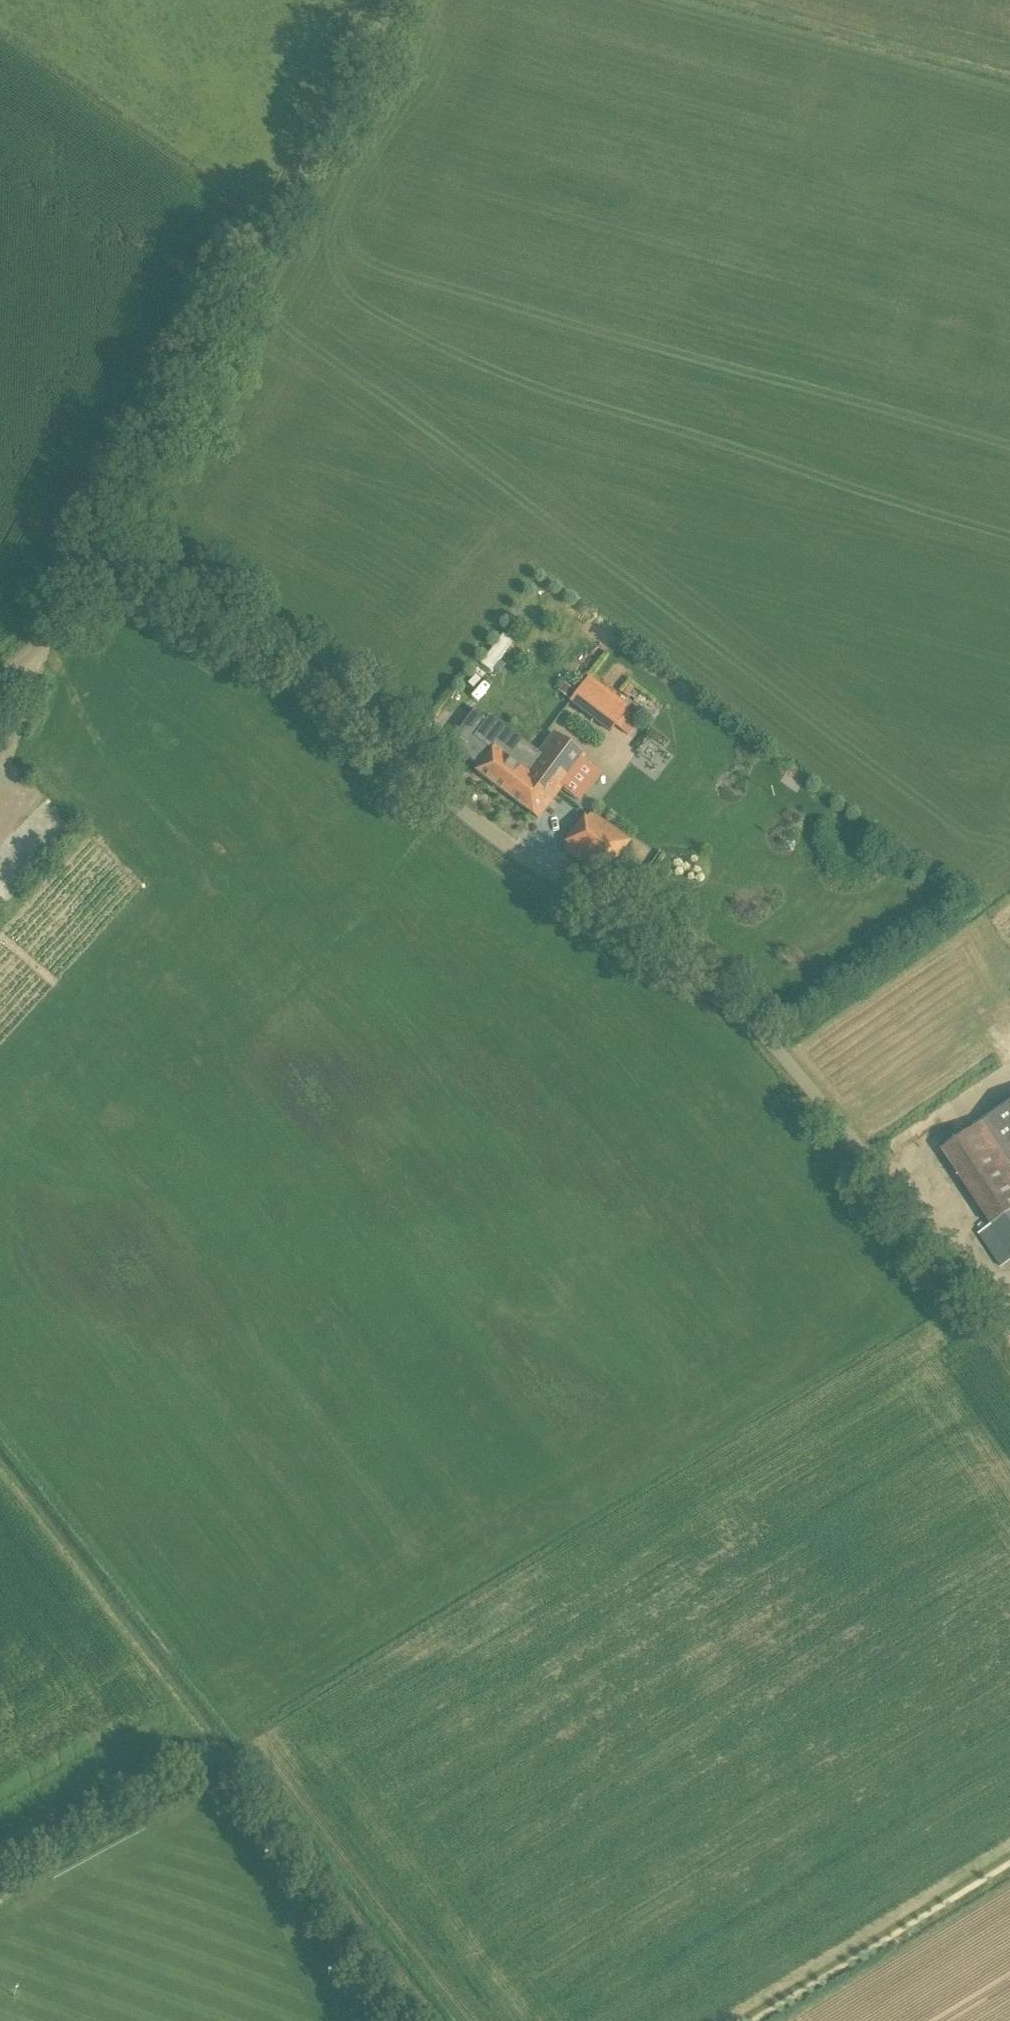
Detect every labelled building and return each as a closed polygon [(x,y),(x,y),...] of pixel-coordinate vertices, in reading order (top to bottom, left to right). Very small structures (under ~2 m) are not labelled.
[(610,732),(616,723),(629,706),(589,676),(570,701),(610,732)] [(586,757),(571,745),(553,731),(528,764),(498,741),(476,771),(508,795),(538,818),(560,789),(562,790),(586,757)] [(633,839),(591,811),(588,816),(584,814),(564,842),(566,844),(562,849),(604,878),(633,839)] [(941,1150),(991,1225),(979,1233),(1001,1267),(1009,1261),(1009,1104),(941,1150)]
